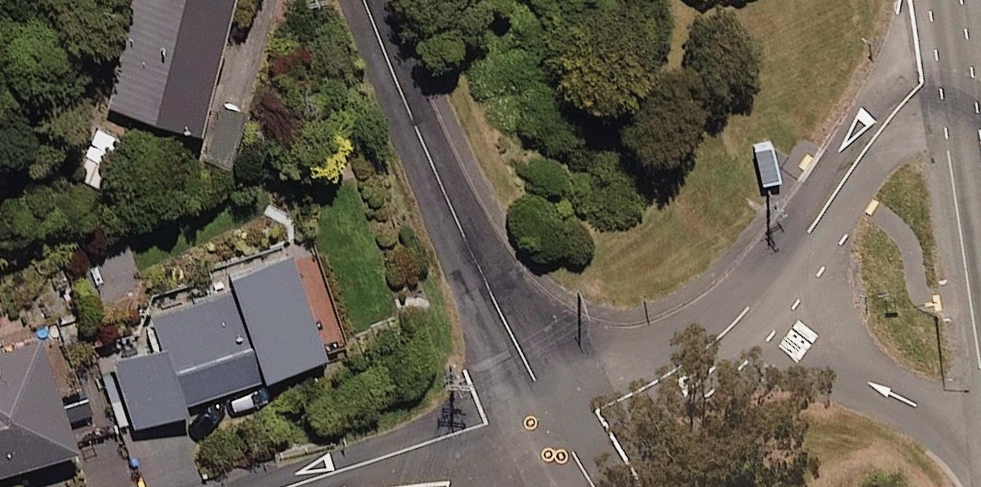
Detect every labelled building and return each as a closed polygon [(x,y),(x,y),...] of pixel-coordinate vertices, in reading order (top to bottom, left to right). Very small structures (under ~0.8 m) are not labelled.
[(105,106),(196,128),(228,0),(131,0),(105,106)] [(244,115),(221,107),(203,156),(226,165),(244,115)] [(116,137),(96,128),(76,176),(97,185),(116,137)] [(320,262),(296,270),(289,251),(216,276),(218,282),(137,310),(150,347),(106,362),(128,428),(184,409),(182,402),(348,345),(320,262)] [(57,327),(0,346),(0,469),(73,445),(56,392),(76,385),(57,327)]
